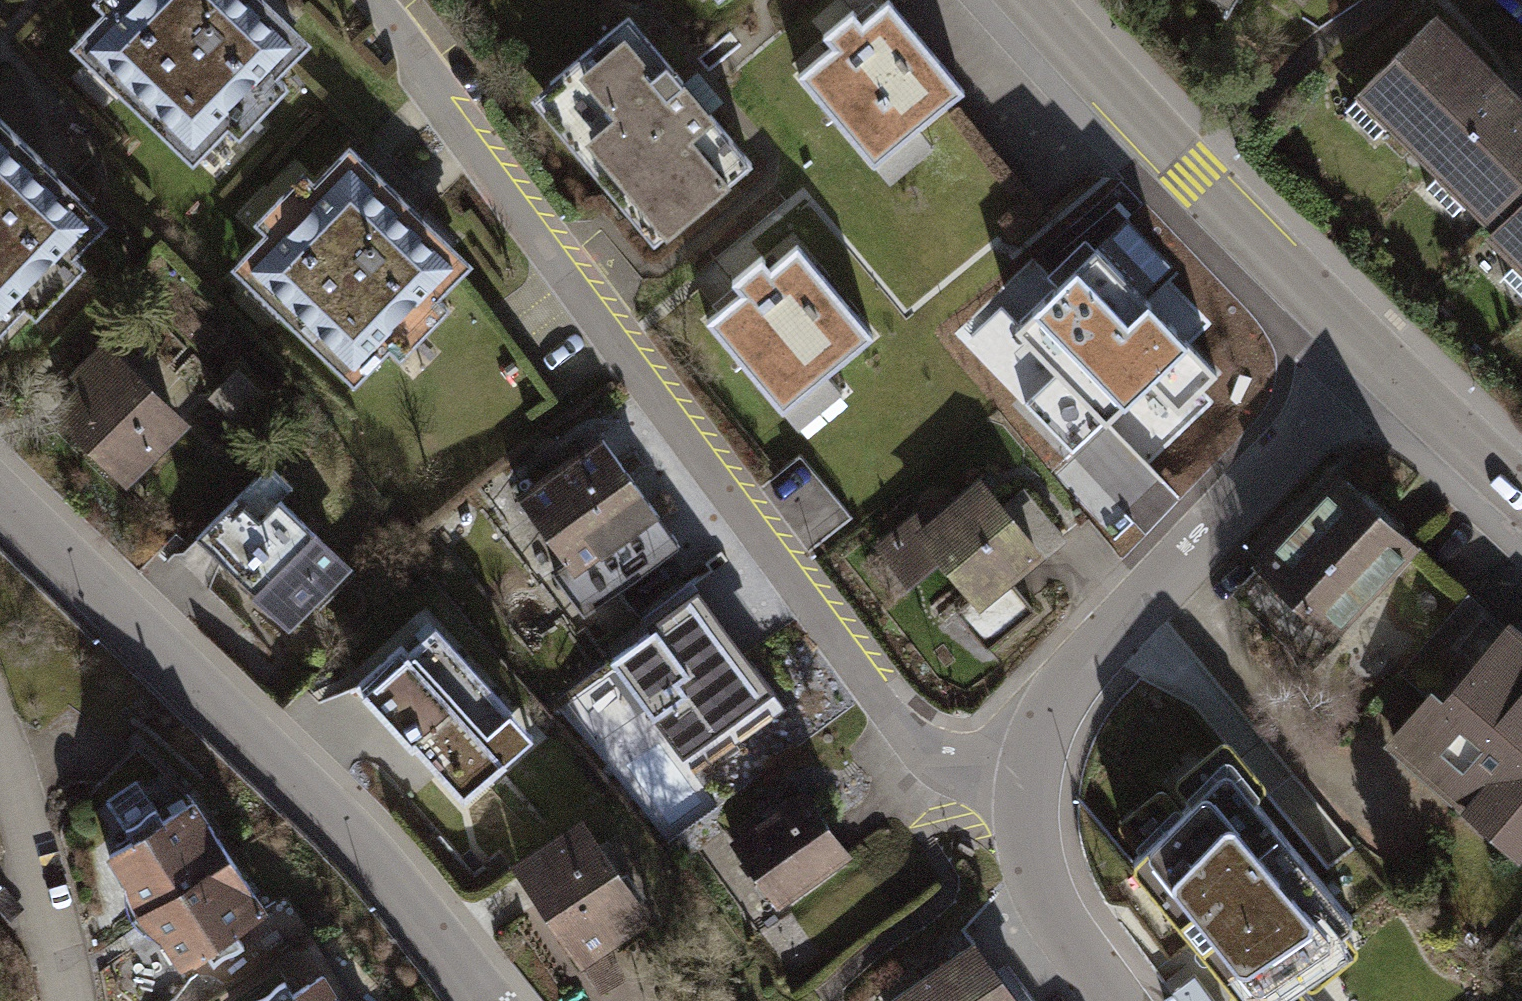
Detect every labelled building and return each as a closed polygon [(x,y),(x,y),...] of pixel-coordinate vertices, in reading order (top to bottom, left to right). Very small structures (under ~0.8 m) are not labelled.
[(73,38),(198,157),(235,121),(253,138),(305,86),(287,70),(320,29),(288,0),(102,0),(106,4),(73,38)] [(833,46),(796,75),(873,166),(962,90),(891,1),(862,24),(853,10),(823,34),(833,46)] [(1434,2),(1351,86),(1488,221),(1482,228),(1521,268),(1521,89),(1434,2)] [(632,12),(530,96),(656,247),(758,163),(632,12)] [(30,304),(48,322),(100,270),(82,254),(116,213),(0,107),(0,334),(30,304)] [(265,233),(232,267),(357,385),(394,349),(402,357),(454,309),(446,299),(480,258),(353,142),(318,179),(308,171),(255,222),(265,233)] [(1101,234),(1004,310),(1073,400),(1085,389),(1102,373),(1169,311),(1101,234)] [(748,288),(711,317),(787,411),(879,336),(806,243),(777,266),(768,252),(738,276),(748,288)] [(82,385),(53,414),(130,485),(192,423),(109,337),(70,374),(82,385)] [(1086,396),(1050,437),(1110,483),(1175,418),(1129,372),(1114,385),(1102,373),(1085,389),(1086,396)] [(604,430),(519,495),(568,562),(557,571),(589,613),(685,543),(604,430)] [(273,460),(203,537),(297,624),(357,566),(281,495),(293,481),(273,460)] [(923,504),(878,547),(914,587),(943,560),(975,600),(961,611),(992,650),(1039,610),(1018,581),(1050,553),(983,473),(932,516),(923,504)] [(1337,473),(1251,564),(1330,641),(1422,546),(1337,473)] [(723,592),(654,644),(706,714),(774,662),(723,592)] [(1385,746),(1521,861),(1521,860),(1521,628),(1511,618),(1505,623),(1471,592),(1399,672),(1427,695),(1385,746)] [(439,625),(366,695),(466,803),(539,734),(439,625)] [(1220,773),(1136,858),(1133,863),(1135,870),(1237,993),(1242,995),(1248,994),(1350,924),(1351,919),(1349,914),(1232,773),(1226,770),(1220,773)] [(115,793),(134,832),(177,811),(158,772),(115,793)] [(808,785),(731,840),(779,906),(856,855),(808,785)] [(201,799),(109,855),(139,913),(237,854),(201,799)] [(587,811),(511,862),(586,967),(588,966),(604,991),(628,976),(613,947),(659,917),(587,811)] [(237,854),(139,913),(148,928),(166,937),(181,968),(272,911),(237,854)] [(893,1000),(1027,1000),(979,936),(893,1000)] [(284,1000),(347,1000),(329,972),(284,1000)]
